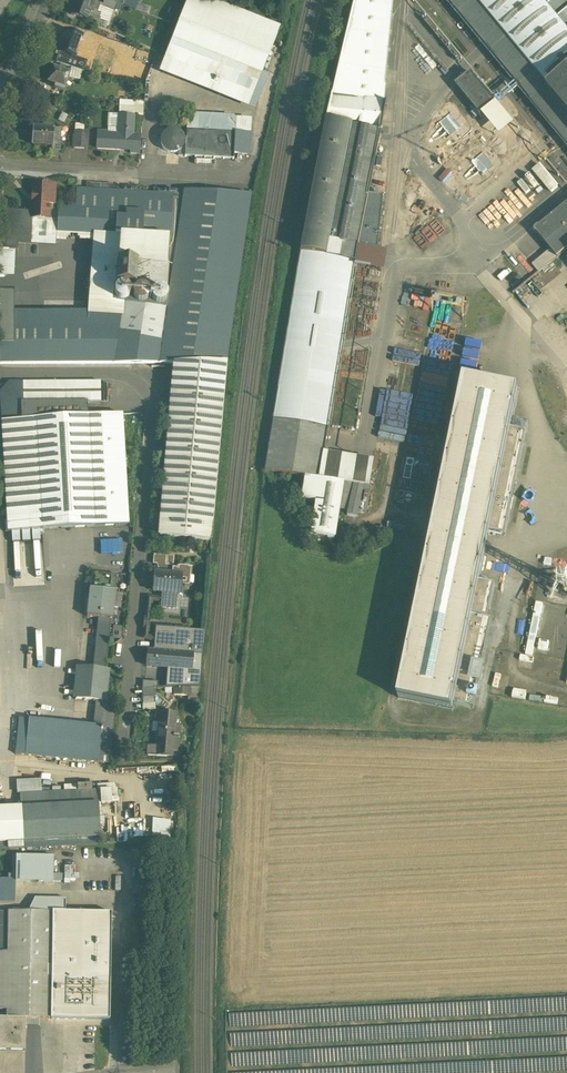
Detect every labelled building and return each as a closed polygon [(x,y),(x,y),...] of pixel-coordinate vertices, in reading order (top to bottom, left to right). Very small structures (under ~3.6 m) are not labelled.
[(90,0),(77,0),(72,15),(88,20),(92,11),(97,13),(98,12),(101,4),(90,0)] [(107,0),(104,0),(102,6),(114,11),(117,4),(107,0)] [(209,0),(189,0),(164,62),(253,97),(280,28),(209,0)] [(300,252),(273,419),(327,428),(356,247),(376,251),(382,198),(368,196),(385,102),(383,102),(393,0),(354,0),(344,43),(331,96),(325,122),(300,252)] [(531,101),(549,87),(550,88),(566,74),(566,0),(447,0),(531,101)] [(97,13),(92,11),(88,20),(97,24),(101,13),(98,12),(97,13)] [(82,37),(65,32),(58,52),(60,53),(75,58),(75,57),(82,37)] [(100,36),(89,32),(87,40),(98,44),(100,36)] [(75,58),(60,53),(56,62),(84,72),(88,62),(75,57),(75,58)] [(253,97),(164,62),(160,72),(249,106),(253,97)] [(70,74),(53,68),(48,83),(57,86),(65,89),(70,74)] [(515,124),(471,73),(456,85),(500,137),(515,124)] [(550,88),(549,87),(531,101),(566,145),(566,74),(550,88)] [(144,103),(120,101),(119,115),(134,116),(143,117),(144,103)] [(107,133),(98,132),(97,149),(120,150),(120,149),(131,149),(131,153),(139,154),(140,137),(132,137),(134,116),(119,115),(117,135),(107,134),(107,133)] [(249,123),(188,118),(188,129),(216,131),(236,132),(248,133),(249,123)] [(54,130),(34,128),(33,146),(52,148),(53,148),(54,139),(54,130)] [(184,146),(185,141),(184,137),(181,133),(177,130),(173,129),(168,130),(164,133),(162,137),(161,141),(162,146),(165,150),(168,152),(173,153),(177,152),(181,149),(184,146)] [(188,129),(187,129),(186,139),(185,147),(185,156),(185,157),(215,158),(216,131),(188,129)] [(89,133),(75,131),(73,148),(88,149),(89,133)] [(236,132),(216,131),(215,158),(234,160),(234,154),(236,132)] [(251,133),(236,132),(234,154),(247,155),(251,133)] [(61,140),(54,139),(53,148),(52,148),(52,151),(60,152),(61,140)] [(562,161),(561,162),(566,171),(566,150),(565,147),(557,153),(562,161)] [(543,162),(534,169),(553,193),(562,186),(543,162)] [(55,187),(34,186),(32,212),(32,218),(49,219),(50,206),(54,206),(55,187)] [(183,195),(77,189),(75,210),(144,214),(142,236),(155,237),(153,264),(140,263),(140,264),(136,264),(135,287),(125,286),(119,323),(113,363),(173,363),(226,363),(251,194),(184,191),(183,195)] [(536,231),(558,258),(566,250),(566,205),(536,231)] [(54,206),(50,206),(49,219),(58,220),(59,209),(59,206),(54,206)] [(75,210),(59,209),(58,220),(57,238),(66,239),(66,233),(118,236),(142,237),(142,236),(144,214),(75,210)] [(1,210),(0,223),(0,250),(6,251),(10,248),(11,236),(16,236),(31,237),(32,218),(32,212),(1,210)] [(49,219),(32,218),(31,237),(57,238),(58,220),(49,219)] [(6,251),(0,250),(0,276),(13,277),(16,236),(11,236),(10,248),(6,251)] [(142,237),(118,236),(117,262),(136,263),(136,264),(140,264),(140,263),(142,237)] [(155,237),(142,236),(142,237),(140,263),(153,264),(155,237)] [(136,263),(117,262),(116,285),(125,286),(135,287),(136,264),(136,263)] [(66,291),(67,286),(66,281),(63,278),(59,275),(54,274),(50,275),(46,278),(43,282),(42,286),(43,291),(46,295),(50,298),(54,298),(59,297),(63,295),(66,291)] [(89,291),(90,287),(89,282),(87,279),(83,276),(79,275),(74,276),(71,279),(68,283),(68,287),(69,291),(71,295),(75,297),(79,298),(83,297),(87,295),(89,291)] [(0,292),(0,341),(10,341),(9,314),(8,292),(0,292)] [(14,323),(14,324),(9,324),(10,341),(0,341),(0,364),(113,363),(119,323),(14,323)] [(226,363),(173,363),(169,403),(171,403),(159,537),(210,541),(221,407),(226,363)] [(100,381),(9,382),(0,391),(2,421),(23,420),(36,419),(88,416),(86,403),(100,403),(100,381)] [(464,381),(397,701),(451,710),(453,702),(478,580),(489,531),(510,428),(518,391),(464,381)] [(124,414),(88,416),(94,527),(130,525),(124,414)] [(88,416),(36,419),(42,530),(94,527),(88,416)] [(2,421),(1,421),(8,532),(42,530),(36,419),(2,421)] [(273,419),(265,470),(305,476),(319,478),(323,452),(327,428),(273,419)] [(510,428),(489,531),(505,534),(527,431),(510,428)] [(373,460),(323,452),(319,478),(320,479),(343,482),(343,481),(344,481),(369,485),(373,460)] [(319,478),(305,476),(302,499),(316,501),(320,479),(319,478)] [(343,482),(320,479),(316,501),(311,534),(335,537),(338,515),(339,515),(340,509),(344,481),(343,481),(343,482)] [(369,485),(344,481),(340,509),(358,512),(367,513),(372,486),(369,485)] [(102,541),(102,552),(115,552),(115,541),(102,541)] [(167,556),(154,555),(153,564),(160,564),(166,565),(167,556)] [(174,565),(166,565),(160,564),(159,573),(173,575),(174,565)] [(116,575),(93,573),(93,572),(91,572),(90,588),(115,591),(117,575),(116,575)] [(159,573),(155,573),(153,591),(181,594),(182,583),(177,583),(178,575),(173,575),(159,573)] [(478,580),(453,702),(472,706),(498,584),(478,580)] [(115,591),(90,588),(87,617),(98,618),(111,619),(112,620),(115,591)] [(537,655),(542,601),(533,601),(528,654),(537,655)] [(111,619),(98,618),(93,669),(105,670),(111,619)] [(205,631),(156,627),(154,651),(160,652),(193,654),(192,670),(169,668),(167,689),(173,688),(190,687),(200,687),(205,631)] [(154,651),(148,651),(147,666),(159,667),(160,652),(154,651)] [(193,654),(160,652),(159,667),(169,668),(192,670),(193,654)] [(93,669),(79,667),(76,698),(96,701),(104,702),(104,694),(107,670),(105,670),(93,669)] [(156,676),(142,675),(142,683),(155,685),(156,676)] [(173,697),(190,697),(190,687),(173,688),(173,697)] [(155,689),(142,690),(142,697),(155,697),(156,697),(156,689),(155,689)] [(116,695),(104,694),(104,702),(96,701),(93,726),(101,727),(97,762),(109,764),(116,695)] [(176,713),(157,712),(157,716),(156,716),(156,722),(159,723),(157,747),(149,747),(148,756),(165,757),(172,756),(173,751),(177,752),(179,737),(174,737),(175,725),(176,717),(175,717),(176,713)] [(93,726),(19,718),(19,719),(15,753),(15,754),(97,762),(101,727),(93,726)] [(45,778),(18,779),(18,793),(45,792),(45,778)] [(113,784),(100,785),(101,804),(112,803),(117,803),(117,790),(114,790),(113,784)] [(97,790),(20,794),(20,807),(22,841),(8,842),(8,848),(100,844),(97,790)] [(0,808),(0,842),(8,842),(22,841),(20,807),(0,808)] [(172,838),(172,819),(153,819),(153,838),(172,838)] [(53,856),(12,855),(12,874),(8,874),(8,878),(16,878),(16,881),(60,882),(62,880),(62,875),(53,875),(53,856)] [(0,878),(0,888),(0,903),(15,903),(16,881),(16,878),(8,878),(0,878)] [(53,912),(8,911),(7,951),(7,965),(52,965),(53,912)] [(111,913),(53,912),(52,965),(96,966),(95,1019),(109,1020),(111,913)] [(52,965),(7,965),(7,1010),(7,1018),(26,1018),(51,1019),(52,965)] [(96,966),(52,965),(51,1019),(95,1019),(96,966)] [(0,1018),(0,1036),(11,1036),(11,1038),(25,1038),(26,1018),(7,1018),(0,1018)] [(0,1036),(0,1049),(11,1049),(11,1038),(11,1036),(0,1036)] [(25,1038),(11,1038),(11,1049),(25,1049),(25,1038)]
